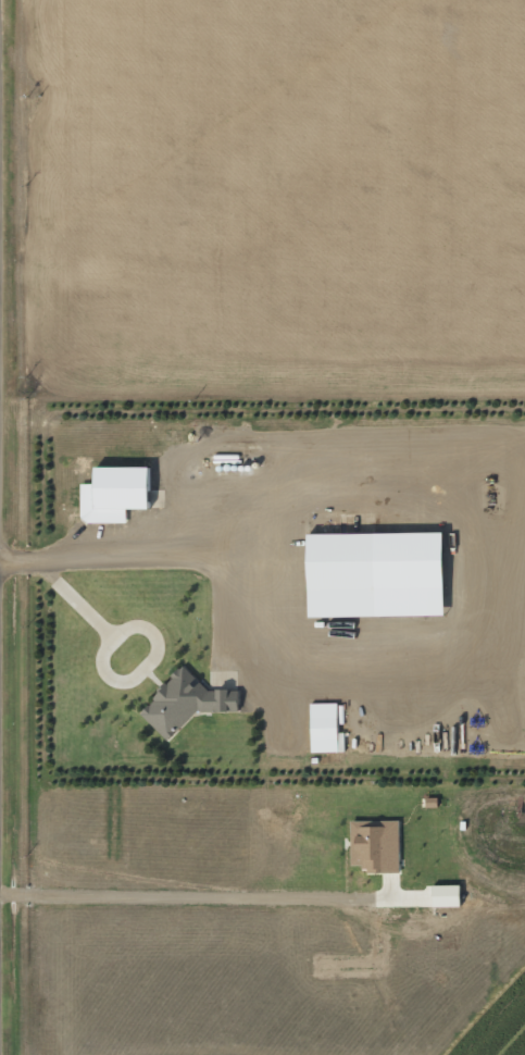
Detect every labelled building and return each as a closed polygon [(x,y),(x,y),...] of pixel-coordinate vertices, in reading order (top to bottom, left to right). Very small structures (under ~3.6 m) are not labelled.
[(96,449),(96,470),(79,470),(79,513),(126,513),(126,500),(152,500),(152,449),(96,449)] [(309,517),(310,603),(446,603),(446,517),(309,517)] [(183,653),(138,700),(170,730),(197,699),(238,699),(238,674),(205,674),(183,653)] [(310,692),(311,746),(340,745),(339,691),(310,692)] [(350,871),(398,870),(398,820),(349,821),(350,871)] [(460,885),(430,886),(431,907),(460,906),(460,885)]
